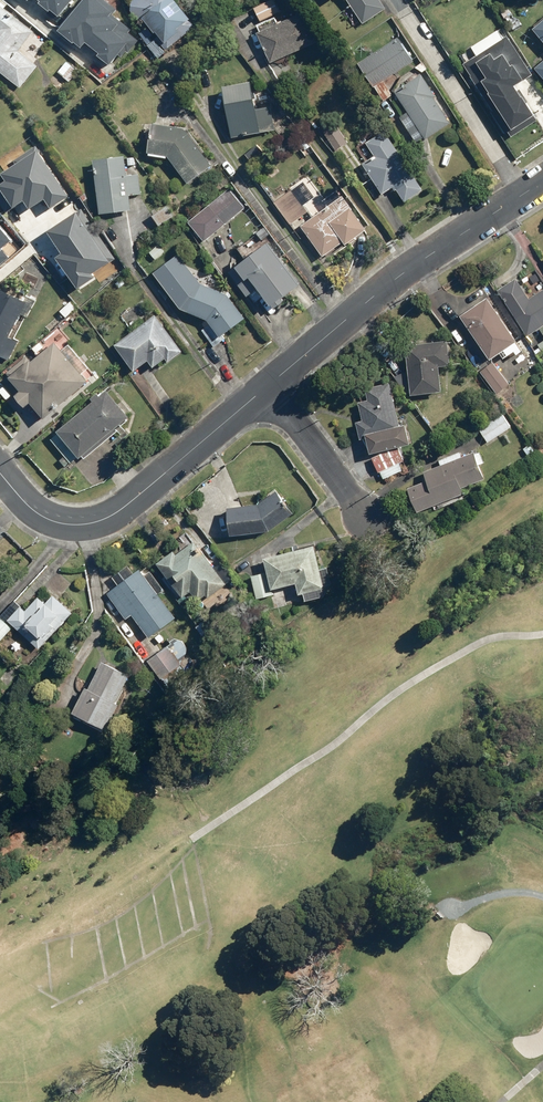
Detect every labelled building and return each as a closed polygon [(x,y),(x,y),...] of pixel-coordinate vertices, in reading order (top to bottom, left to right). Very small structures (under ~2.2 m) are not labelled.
[(70,0),(29,0),(54,20),(70,0)] [(107,14),(109,12),(96,0),(88,0),(60,33),(78,48),(85,40),(104,67),(132,47),(107,14)] [(132,17),(146,19),(169,49),(198,28),(176,0),(132,0),(132,17)] [(254,8),(259,21),(281,13),(276,0),(274,0),(254,8)] [(363,24),(386,9),(380,0),(347,0),(363,24)] [(0,4),(0,72),(20,89),(39,66),(21,51),(36,32),(0,4)] [(307,13),(259,33),(272,64),(320,44),(307,13)] [(531,30),(542,44),(542,20),(531,30)] [(415,59),(398,36),(359,65),(376,88),(415,59)] [(532,74),(508,37),(464,65),(511,138),(539,120),(515,84),(532,74)] [(70,59),(57,72),(70,85),(83,72),(70,59)] [(535,70),(542,80),(542,63),(535,70)] [(422,75),(396,91),(410,113),(401,119),(417,144),(452,122),(422,75)] [(252,82),(224,87),(233,139),(276,130),(272,106),(256,109),(252,82)] [(349,141),(334,121),(318,133),(333,153),(349,141)] [(188,182),(212,165),(184,127),(152,124),(149,154),(170,157),(188,182)] [(425,191),(384,129),(366,143),(375,158),(363,167),(384,198),(397,189),(406,203),(425,191)] [(36,149),(4,170),(7,176),(0,181),(0,184),(16,207),(25,202),(28,207),(37,202),(43,212),(67,195),(36,149)] [(125,155),(93,159),(99,215),(133,212),(131,197),(142,196),(140,175),(127,176),(125,155)] [(244,209),(229,191),(190,224),(204,241),(244,209)] [(368,230),(341,195),(301,226),(325,257),(342,244),(345,248),(368,230)] [(168,204),(152,215),(161,227),(177,216),(168,204)] [(109,263),(79,211),(48,229),(61,252),(54,256),(73,288),(93,276),(91,273),(109,263)] [(312,301),(269,242),(229,270),(254,304),(265,296),(273,307),(295,291),(306,306),(312,301)] [(220,338),(245,318),(228,297),(201,286),(178,255),(154,272),(182,310),(206,321),(220,338)] [(497,292),(528,337),(542,326),(542,289),(530,298),(516,279),(497,292)] [(0,289),(0,358),(6,361),(15,340),(10,338),(27,301),(0,289)] [(524,350),(487,298),(460,317),(491,361),(501,354),(504,359),(515,352),(517,355),(524,350)] [(182,352),(155,316),(114,346),(134,373),(147,364),(152,371),(167,359),(169,362),(182,352)] [(90,367),(62,333),(44,348),(39,343),(32,349),(38,355),(30,363),(22,355),(3,374),(20,391),(13,398),(27,411),(33,405),(48,420),(87,381),(81,376),(90,367)] [(449,341),(406,346),(412,394),(443,390),(440,366),(452,365),(449,341)] [(509,384),(496,367),(484,375),(497,393),(509,384)] [(155,377),(140,388),(163,422),(179,411),(155,377)] [(400,425),(390,383),(364,389),(366,401),(358,403),(362,420),(356,422),(360,440),(368,438),(371,454),(413,445),(408,423),(400,425)] [(122,438),(131,430),(124,423),(129,418),(106,392),(100,397),(97,392),(88,400),(91,404),(51,440),(70,462),(77,456),(81,460),(115,430),(122,438)] [(512,427),(503,414),(479,429),(488,443),(512,427)] [(475,454),(424,471),(427,482),(407,489),(416,513),(466,496),(463,487),(484,480),(475,454)] [(259,505),(228,508),(231,536),(269,532),(294,513),(277,491),(259,505)] [(227,586),(192,539),(159,564),(167,575),(161,580),(172,595),(177,592),(181,598),(189,592),(200,606),(227,586)] [(315,548),(265,561),(267,572),(252,576),(258,599),(271,596),(274,609),(301,602),(300,597),(326,590),(315,548)] [(176,620),(140,569),(134,573),(129,566),(114,577),(121,586),(107,595),(125,620),(132,616),(149,639),(176,620)] [(7,619),(16,627),(41,649),(74,613),(54,596),(46,604),(39,597),(26,612),(19,605),(7,619)] [(14,629),(2,619),(0,621),(0,645),(14,629)] [(191,675),(168,646),(148,663),(171,691),(191,675)] [(106,733),(130,674),(102,663),(91,689),(85,687),(72,719),(106,733)]
